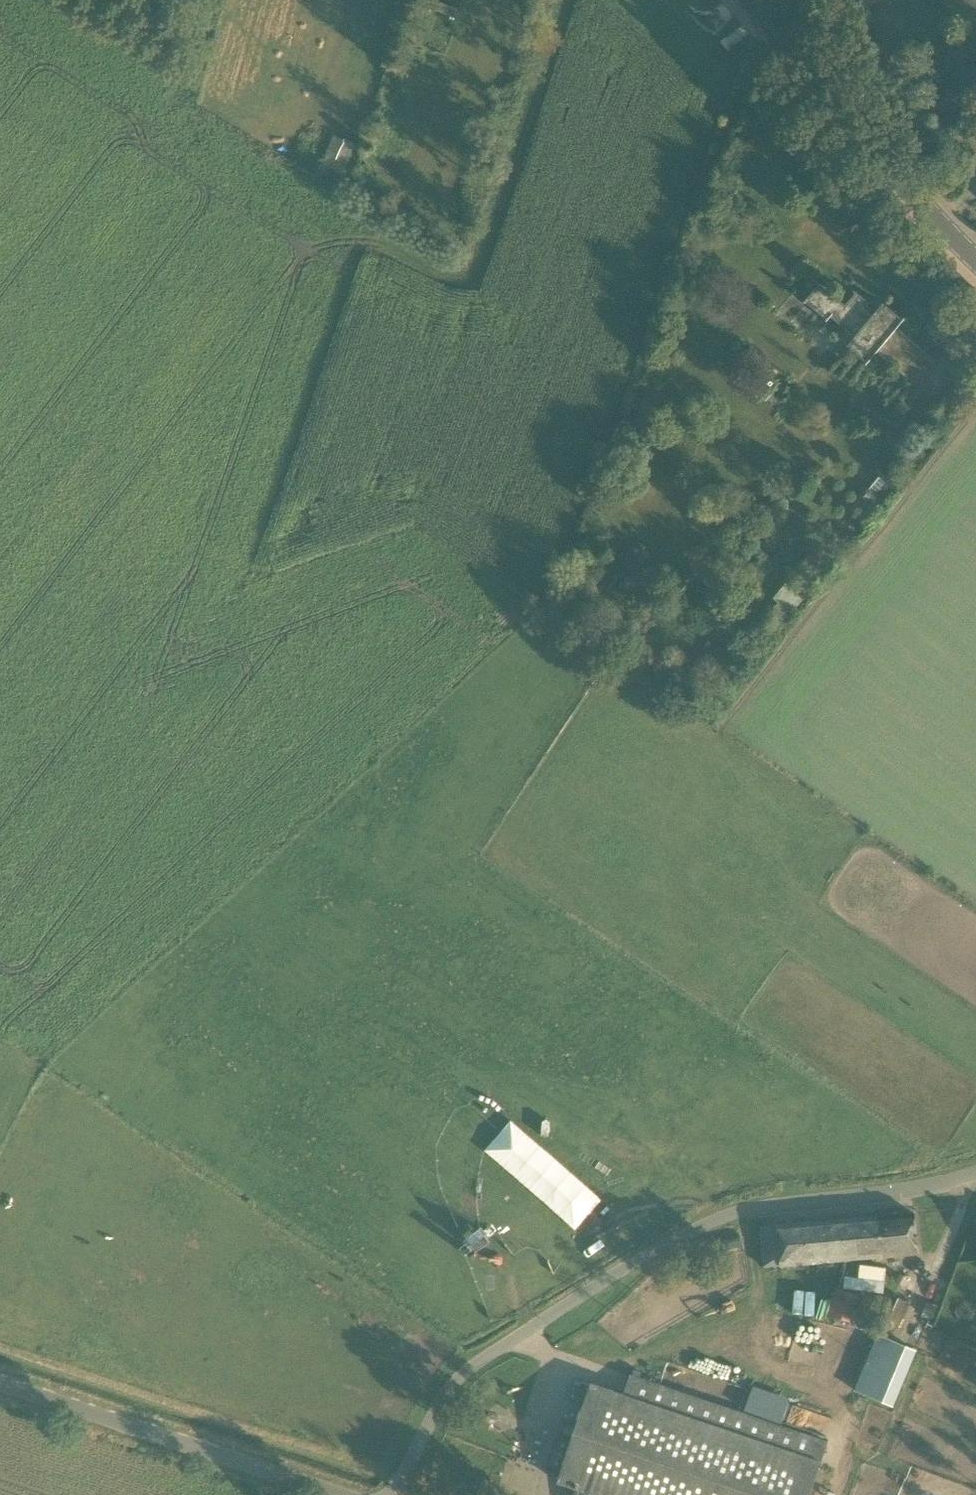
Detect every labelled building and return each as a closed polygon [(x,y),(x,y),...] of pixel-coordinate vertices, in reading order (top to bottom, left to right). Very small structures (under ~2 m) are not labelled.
[(975,41),(975,0),(941,0),(975,41)] [(333,137),(324,166),(344,172),(346,164),(348,164),(354,143),(333,137)] [(876,352),(904,376),(925,351),(897,328),(905,319),(904,318),(902,320),(883,304),(876,313),(867,306),(869,303),(854,291),(853,292),(855,294),(845,306),(819,284),(805,302),(827,321),(831,315),(857,337),(848,347),(867,363),(876,352)] [(883,500),(894,486),(882,476),(871,490),(883,500)] [(882,501),(867,488),(864,488),(861,491),(859,494),(860,498),(851,510),(867,522),(880,507),(879,505),(882,501)] [(918,1253),(914,1213),(777,1225),(777,1226),(760,1228),(762,1248),(764,1266),(781,1265),(781,1266),(918,1253)] [(859,1264),(858,1288),(886,1289),(887,1265),(859,1264)] [(836,1288),(828,1315),(851,1322),(859,1296),(836,1288)] [(888,1293),(877,1319),(898,1328),(909,1302),(888,1293)] [(926,1303),(922,1314),(932,1317),(936,1306),(926,1303)] [(893,1407),(916,1350),(876,1335),(854,1391),(893,1407)] [(827,1442),(631,1375),(625,1395),(592,1384),(559,1482),(577,1488),(574,1494),(809,1494),(827,1442)]
